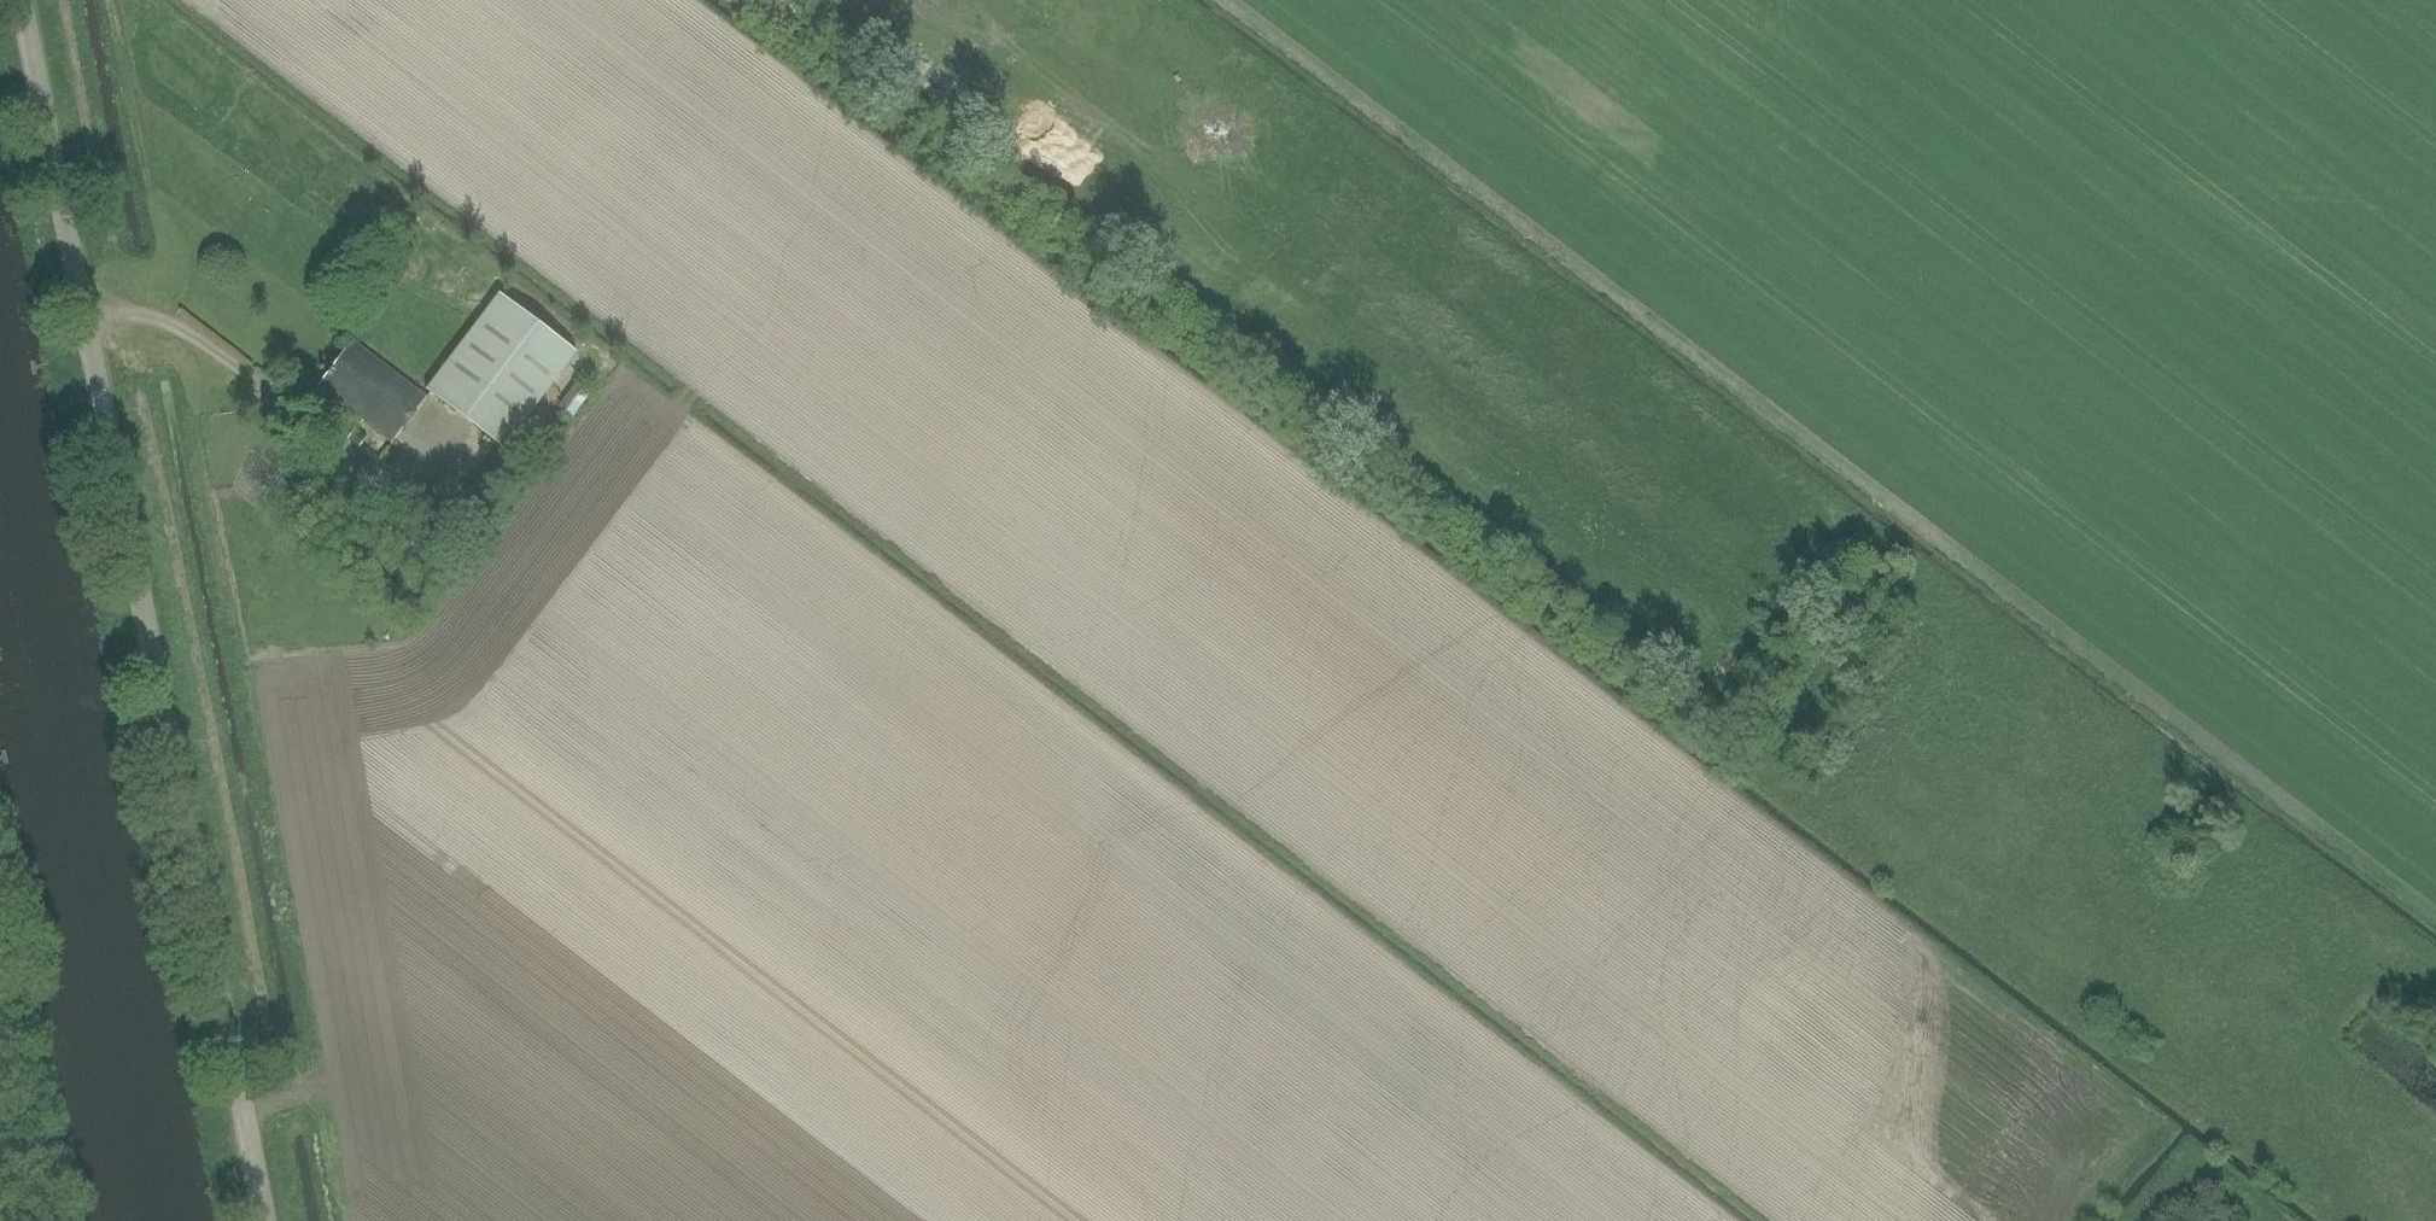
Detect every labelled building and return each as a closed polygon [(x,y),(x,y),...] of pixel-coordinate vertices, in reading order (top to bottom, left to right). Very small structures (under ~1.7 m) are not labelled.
[(512,446),(585,346),(504,288),(432,388),(512,446)] [(352,341),(318,386),(393,443),(427,397),(352,341)] [(574,417),(591,393),(576,382),(558,405),(574,417)]
